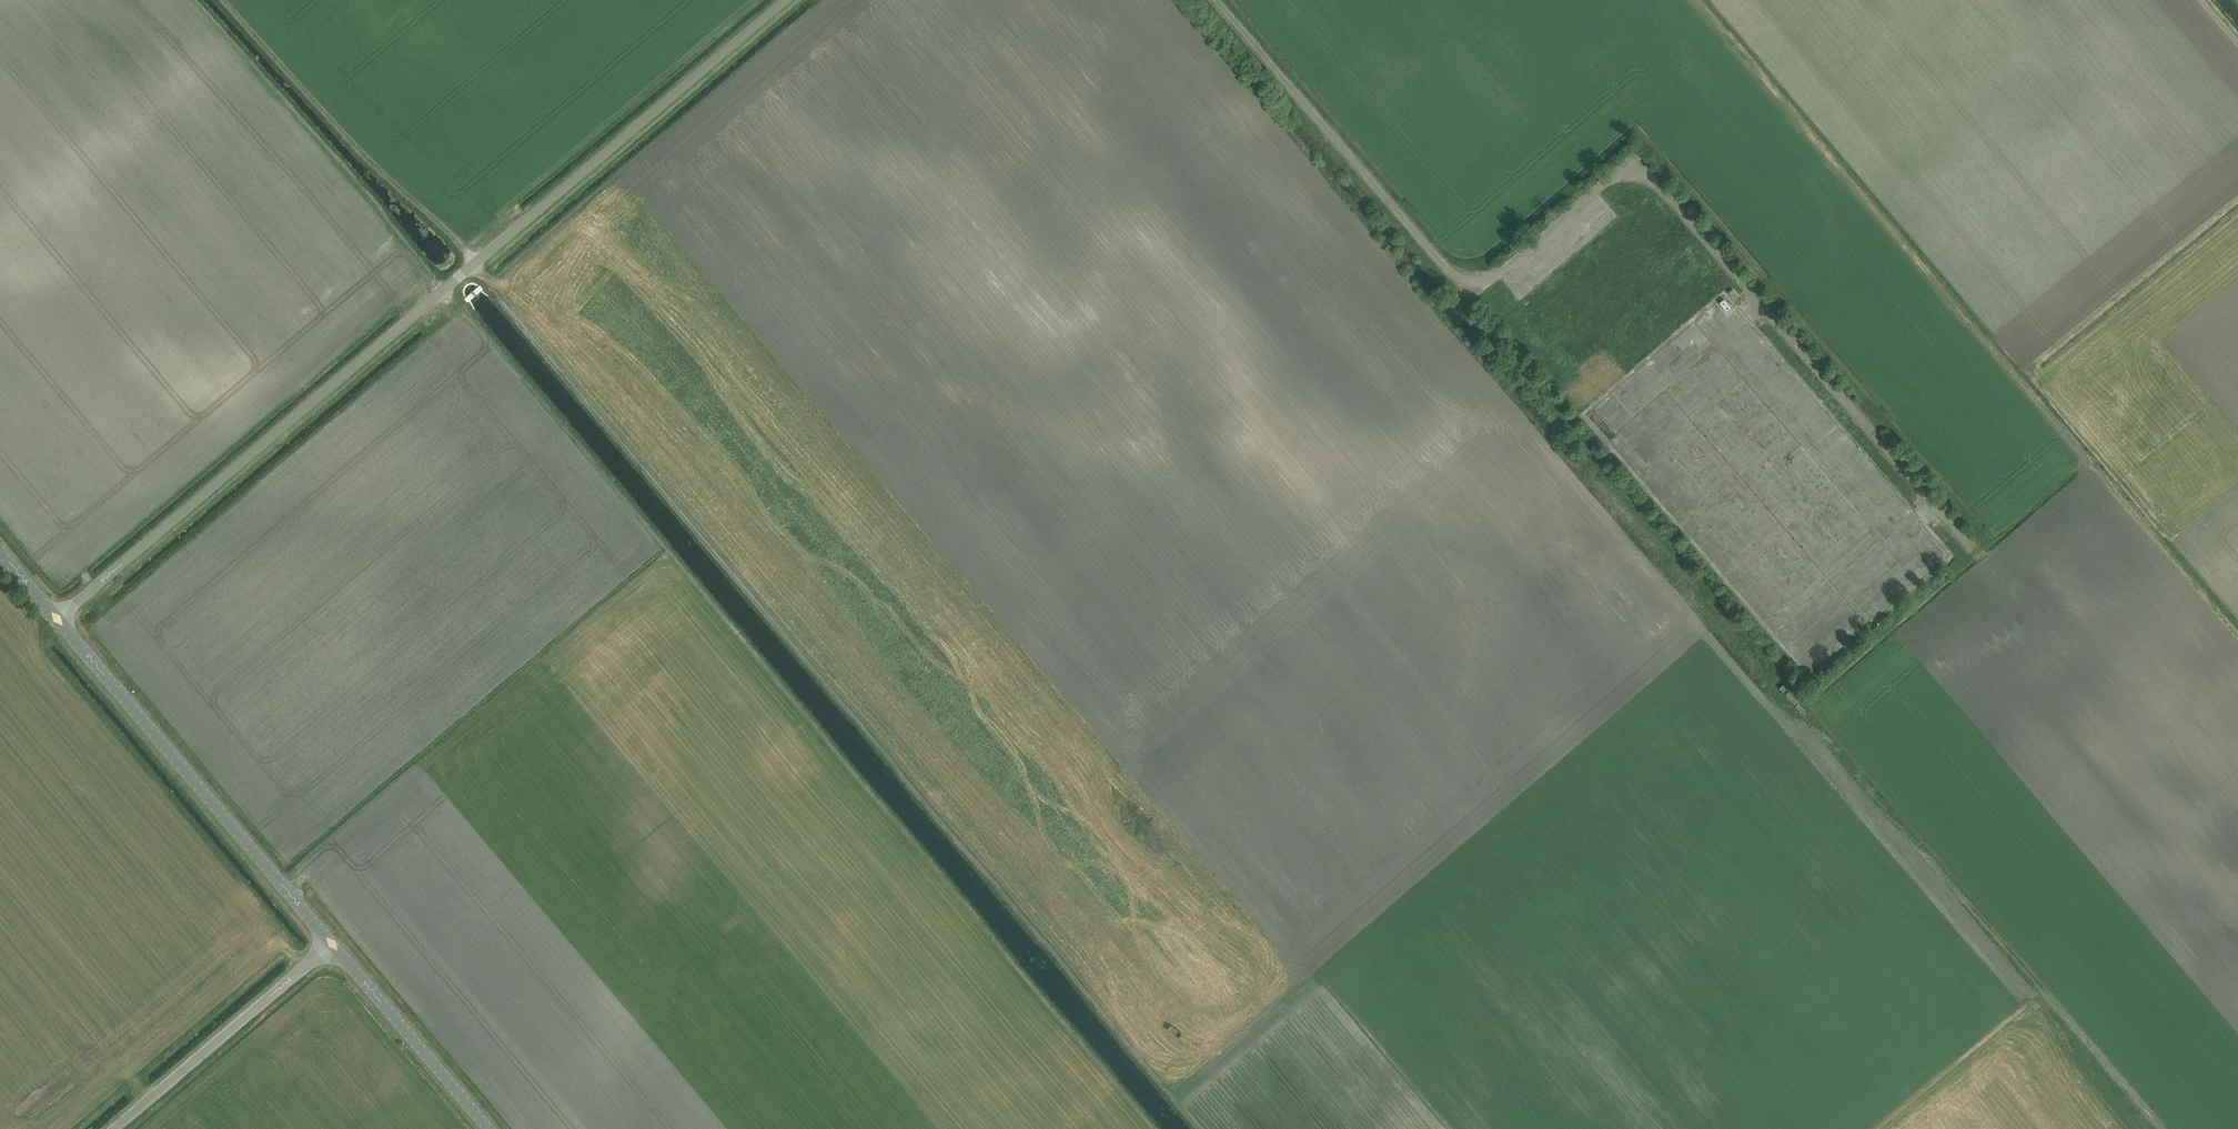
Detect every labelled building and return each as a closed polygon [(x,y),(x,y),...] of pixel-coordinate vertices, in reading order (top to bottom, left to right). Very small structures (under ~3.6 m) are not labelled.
[(1733,289),(1729,293),(1735,300),(1739,296),(1733,289)] [(1724,299),(1719,303),(1727,312),(1732,308),(1724,299)] [(1675,339),(1684,350),(1698,339),(1702,344),(1710,338),(1697,322),(1675,339)]
